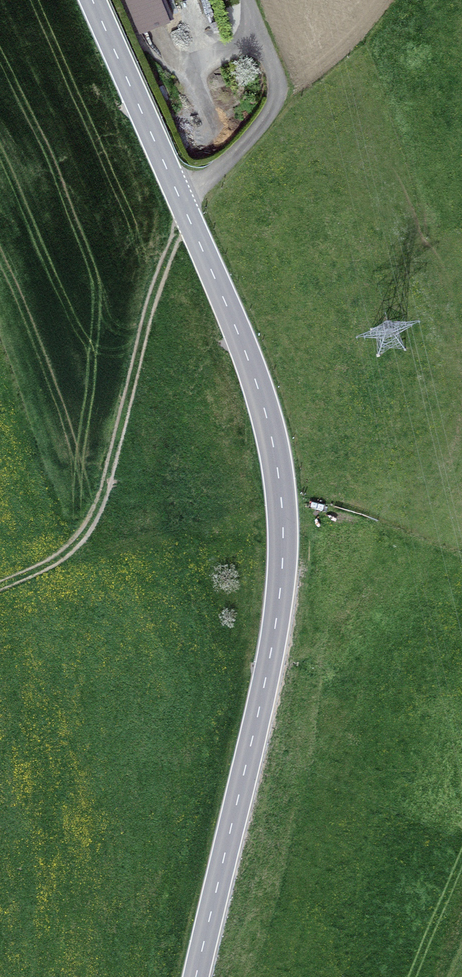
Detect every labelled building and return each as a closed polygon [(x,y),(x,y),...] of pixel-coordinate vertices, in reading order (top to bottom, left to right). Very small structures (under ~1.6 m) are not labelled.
[(142,30),(174,16),(167,0),(129,0),(142,30)]
